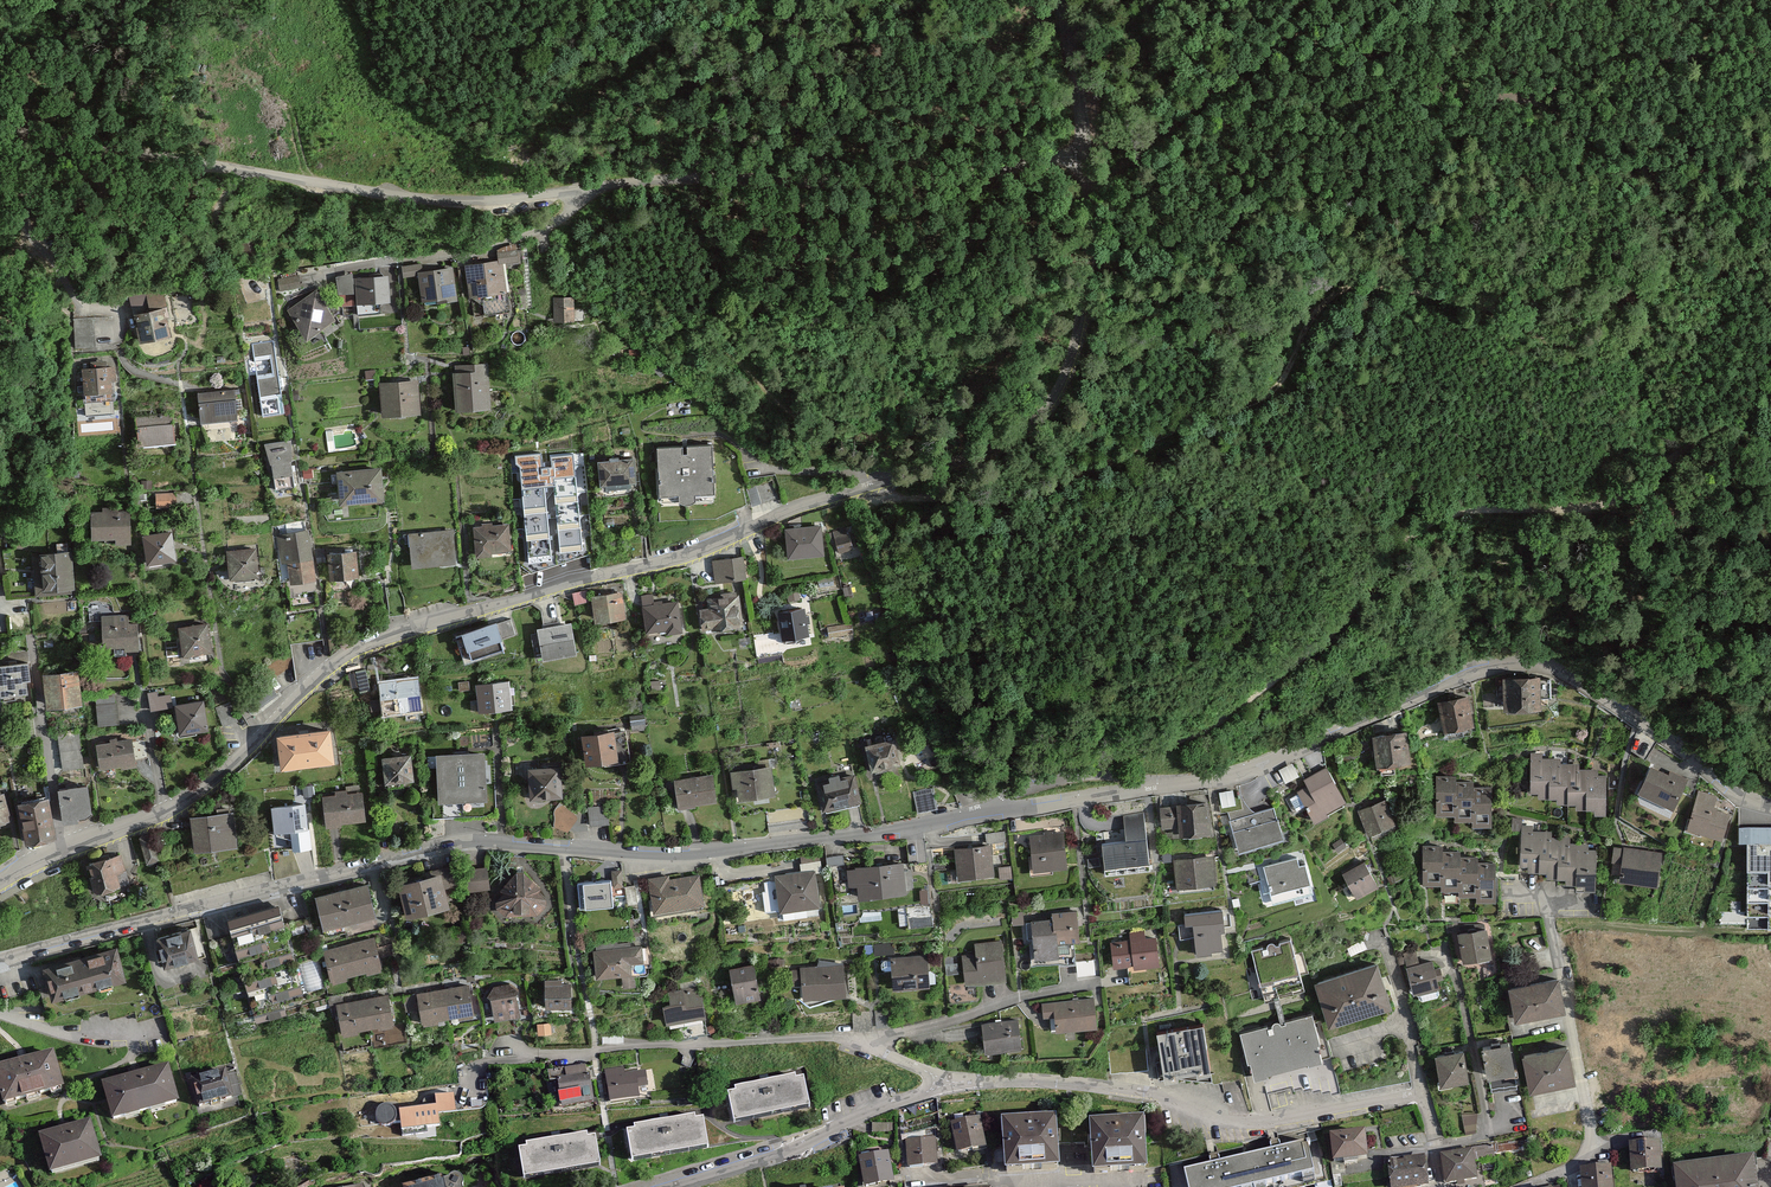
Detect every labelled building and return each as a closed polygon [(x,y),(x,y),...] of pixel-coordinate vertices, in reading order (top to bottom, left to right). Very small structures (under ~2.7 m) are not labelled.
[(464,265),(466,294),(507,292),(505,267),(519,266),(518,252),(496,254),(497,263),(464,265)] [(417,272),(420,299),(433,297),(433,301),(454,299),(451,269),(417,272)] [(353,276),(354,303),(389,301),(387,275),(353,276)] [(285,310),(306,339),(335,319),(314,289),(285,310)] [(556,295),(557,319),(578,319),(577,294),(556,295)] [(132,311),(139,340),(169,334),(162,304),(132,311)] [(274,340),(252,343),(262,416),(284,413),(274,340)] [(82,365),(83,393),(112,391),(111,379),(118,378),(118,363),(82,365)] [(453,364),(453,408),(486,408),(486,364),(453,364)] [(378,382),(380,415),(418,413),(417,381),(378,382)] [(199,390),(201,420),(235,417),(233,388),(199,390)] [(136,416),(138,444),(173,442),(171,414),(136,416)] [(292,439),(265,443),(272,462),(277,490),(295,487),(290,460),(292,439)] [(692,493),(710,492),(708,445),(656,446),(657,494),(675,493),(675,501),(692,501),(692,493)] [(597,458),(597,488),(632,488),(632,458),(597,458)] [(336,468),(339,500),(383,496),(380,464),(336,468)] [(176,502),(174,489),(158,491),(159,504),(176,502)] [(515,502),(517,531),(541,529),(539,500),(515,502)] [(92,510),(92,537),(115,537),(115,543),(130,543),(129,510),(92,510)] [(475,524),(475,556),(493,556),(493,550),(509,550),(508,523),(475,524)] [(853,524),(836,527),(841,550),(857,547),(853,524)] [(783,527),(785,556),(821,554),(819,525),(783,527)] [(408,531),(411,565),(454,562),(452,528),(408,531)] [(143,534),(147,561),(174,557),(170,530),(143,534)] [(307,530),(277,534),(281,563),(288,562),(290,581),(314,578),(307,530)] [(227,548),(229,576),(256,574),(255,546),(227,548)] [(328,550),(330,575),(356,572),(354,548),(328,550)] [(36,553),(39,592),(71,590),(69,551),(36,553)] [(712,561),(715,582),(744,578),(741,557),(712,561)] [(592,593),(594,618),(625,616),(623,590),(592,593)] [(700,631),(743,627),(740,592),(709,595),(711,609),(698,610),(700,631)] [(642,594),(646,631),(667,628),(667,633),(682,631),(678,598),(654,601),(653,593),(642,594)] [(777,612),(780,639),(808,636),(805,608),(777,612)] [(101,615),(102,645),(123,645),(124,651),(137,650),(137,622),(128,622),(128,614),(101,615)] [(463,630),(471,656),(503,646),(501,638),(515,634),(510,619),(496,623),(495,619),(463,630)] [(178,623),(181,651),(208,648),(206,621),(178,623)] [(537,628),(542,659),(576,653),(571,622),(537,628)] [(14,699),(14,692),(25,691),(24,679),(29,679),(28,661),(0,663),(0,693),(1,693),(1,700),(14,699)] [(45,671),(47,705),(80,702),(78,669),(45,671)] [(377,680),(381,711),(421,707),(418,675),(377,680)] [(1504,677),(1505,710),(1542,709),(1541,676),(1504,677)] [(477,681),(479,709),(510,707),(508,679),(477,681)] [(153,708),(173,706),(172,693),(160,694),(159,689),(151,690),(153,708)] [(1439,702),(1446,731),(1476,724),(1468,695),(1439,702)] [(174,703),(178,731),(206,727),(201,699),(174,703)] [(119,700),(99,702),(101,724),(121,723),(119,700)] [(277,731),(281,763),(332,758),(328,725),(277,731)] [(581,733),(585,761),(617,757),(613,729),(581,733)] [(65,768),(86,765),(81,730),(60,733),(65,768)] [(1371,736),(1376,765),(1410,760),(1406,731),(1371,736)] [(1633,748),(1647,755),(1655,739),(1641,732),(1633,748)] [(96,741),(99,769),(134,765),(130,737),(96,741)] [(863,745),(869,771),(898,765),(893,739),(863,745)] [(381,757),(384,782),(410,778),(407,753),(381,757)] [(436,754),(437,801),(485,800),(484,753),(436,754)] [(1531,753),(1531,793),(1546,793),(1546,800),(1569,800),(1569,807),(1588,807),(1588,813),(1607,813),(1608,777),(1596,777),(1596,770),(1579,769),(1579,764),(1561,764),(1561,759),(1544,759),(1544,753),(1531,753)] [(528,765),(528,796),(560,795),(559,764),(528,765)] [(732,773),(736,801),(772,796),(767,767),(732,773)] [(1652,767),(1638,795),(1674,812),(1690,778),(1670,769),(1667,774),(1652,767)] [(1298,792),(1314,823),(1327,816),(1325,812),(1344,801),(1327,768),(1303,781),(1307,787),(1298,792)] [(674,780),(679,806),(716,799),(711,773),(674,780)] [(816,784),(823,812),(859,804),(852,776),(839,779),(837,774),(825,776),(827,782),(816,784)] [(1437,776),(1437,815),(1454,815),(1454,821),(1472,821),(1472,827),(1490,827),(1490,787),(1472,787),(1472,782),(1454,782),(1455,776),(1437,776)] [(57,787),(62,821),(77,819),(76,815),(89,810),(85,783),(57,787)] [(920,809),(939,805),(935,785),(916,788),(920,809)] [(322,795),(327,825),(364,818),(359,789),(322,795)] [(9,819),(1,791),(0,791),(0,822),(9,819)] [(1699,791),(1688,831),(1722,841),(1730,813),(1715,808),(1718,797),(1699,791)] [(17,800),(24,840),(53,836),(46,795),(17,800)] [(1360,811),(1369,835),(1394,825),(1384,802),(1360,811)] [(271,806),(273,834),(307,831),(305,804),(271,806)] [(610,804),(591,805),(591,822),(610,822),(610,804)] [(1160,806),(1161,827),(1178,827),(1179,835),(1208,834),(1207,804),(1160,806)] [(556,825),(575,827),(577,807),(558,805),(556,825)] [(1231,822),(1239,850),(1281,837),(1273,809),(1231,822)] [(190,815),(192,849),(235,846),(232,811),(190,815)] [(1101,843),(1103,868),(1148,865),(1143,812),(1123,814),(1125,841),(1101,843)] [(141,832),(150,861),(171,855),(163,826),(141,832)] [(1747,827),(1748,927),(1770,927),(1770,827),(1747,827)] [(989,839),(1008,837),(1007,829),(988,831),(989,839)] [(1521,829),(1521,869),(1537,869),(1537,876),(1560,876),(1560,883),(1578,883),(1578,889),(1598,889),(1598,853),(1586,852),(1586,845),(1570,845),(1570,840),(1551,840),(1551,835),(1534,835),(1534,829),(1521,829)] [(1030,834),(1033,872),(1066,869),(1062,831),(1030,834)] [(1422,845),(1423,886),(1441,886),(1442,891),(1459,891),(1459,898),(1476,898),(1476,904),(1496,904),(1495,863),(1478,863),(1478,859),(1457,859),(1457,852),(1443,852),(1442,845),(1422,845)] [(954,849),(957,879),(992,876),(990,846),(954,849)] [(1615,847),(1613,863),(1622,864),(1620,881),(1659,886),(1663,853),(1615,847)] [(89,860),(95,891),(126,886),(120,855),(89,860)] [(1173,859),(1174,887),(1214,885),(1212,857),(1173,859)] [(1265,866),(1271,893),(1310,884),(1305,865),(1299,866),(1297,859),(1265,866)] [(856,886),(857,899),(904,894),(900,862),(846,868),(848,887),(856,886)] [(1344,873),(1359,899),(1379,888),(1364,862),(1344,873)] [(494,887),(492,865),(472,866),(473,888),(494,887)] [(398,882),(406,913),(453,901),(449,889),(456,887),(452,869),(398,882)] [(494,900),(508,914),(537,913),(548,901),(538,888),(541,885),(523,870),(517,870),(500,889),(503,892),(494,900)] [(579,881),(580,907),(615,905),(615,888),(624,888),(623,870),(611,870),(612,880),(579,881)] [(774,876),(779,909),(819,904),(815,870),(774,876)] [(649,878),(654,912),(703,904),(698,875),(669,879),(669,875),(649,878)] [(315,894),(322,924),(374,912),(366,882),(315,894)] [(278,903),(226,917),(251,1006),(303,991),(278,903)] [(933,903),(901,903),(902,923),(933,923),(933,903)] [(1030,921),(1034,962),(1057,960),(1056,944),(1079,942),(1076,910),(1050,913),(1050,919),(1030,921)] [(1195,956),(1210,955),(1210,952),(1221,951),(1220,933),(1224,932),(1222,912),(1184,915),(1185,926),(1192,925),(1195,956)] [(153,937),(161,966),(198,956),(190,927),(153,937)] [(1457,934),(1462,962),(1490,957),(1485,928),(1457,934)] [(1134,971),(1157,969),(1154,939),(1145,940),(1144,930),(1130,932),(1131,940),(1109,942),(1112,967),(1133,965),(1134,971)] [(324,951),(332,980),(380,967),(372,938),(324,951)] [(1251,949),(1260,982),(1299,972),(1291,939),(1251,949)] [(964,957),(966,986),(1004,983),(1001,942),(974,944),(975,956),(964,957)] [(41,964),(49,996),(123,977),(114,945),(41,964)] [(595,951),(597,978),(632,975),(631,964),(643,963),(641,948),(595,951)] [(889,959),(891,990),(924,988),(921,957),(889,959)] [(1406,968),(1414,996),(1439,989),(1437,982),(1443,980),(1440,968),(1432,970),(1430,961),(1406,968)] [(802,986),(803,1000),(847,996),(844,963),(791,968),(793,987),(802,986)] [(1316,983),(1330,1027),(1390,1007),(1376,963),(1316,983)] [(729,969),(735,1000),(757,996),(752,965),(729,969)] [(1509,988),(1516,1022),(1564,1012),(1558,979),(1509,988)] [(545,981),(545,1006),(569,1006),(569,981),(545,981)] [(416,993),(422,1022),(473,1012),(468,984),(416,993)] [(489,994),(496,1021),(520,1016),(517,988),(507,984),(493,987),(489,994)] [(665,1006),(668,1023),(704,1018),(700,987),(670,992),(672,1005),(665,1006)] [(337,1003),(342,1032),(392,1024),(387,994),(337,1003)] [(1054,1012),(1056,1031),(1095,1029),(1093,1000),(1042,1004),(1043,1012),(1054,1012)] [(1241,1035),(1253,1081),(1324,1062),(1311,1016),(1241,1035)] [(983,1025),(985,1054),(1020,1051),(1018,1022),(983,1025)] [(1157,1033),(1163,1075),(1207,1068),(1201,1027),(1157,1033)] [(1483,1049),(1488,1078),(1514,1073),(1509,1044),(1483,1049)] [(1523,1057),(1531,1092),(1576,1082),(1568,1047),(1523,1057)] [(1435,1056),(1440,1086),(1468,1081),(1463,1051),(1435,1056)] [(59,1087),(51,1052),(0,1063),(0,1101),(59,1087)] [(101,1083),(110,1119),(175,1102),(166,1066),(101,1083)] [(558,1078),(561,1104),(594,1101),(592,1074),(586,1075),(585,1066),(564,1068),(565,1077),(558,1078)] [(189,1077),(197,1106),(230,1098),(222,1069),(189,1077)] [(606,1072),(611,1102),(640,1097),(638,1088),(647,1086),(645,1071),(625,1075),(624,1069),(606,1072)] [(729,1093),(736,1122),(811,1105),(805,1077),(797,1079),(796,1075),(736,1089),(737,1092),(729,1093)] [(433,1092),(434,1102),(397,1106),(399,1127),(443,1123),(442,1110),(455,1109),(454,1090),(433,1092)] [(1005,1118),(1008,1169),(1061,1166),(1058,1116),(1005,1118)] [(627,1130),(632,1159),(708,1148),(704,1120),(696,1121),(696,1117),(635,1126),(635,1129),(627,1130)] [(1094,1119),(1096,1170),(1149,1168),(1147,1117),(1094,1119)] [(953,1124),(959,1152),(986,1146),(980,1118),(953,1124)] [(38,1134),(48,1172),(97,1159),(88,1122),(38,1134)] [(1333,1135),(1336,1162),(1370,1159),(1368,1132),(1333,1135)] [(519,1149),(524,1178),(600,1165),(595,1137),(587,1138),(587,1134),(526,1145),(527,1148),(519,1149)] [(907,1140),(909,1166),(939,1165),(938,1139),(907,1140)] [(1192,1186),(1292,1186),(1325,1179),(1316,1140),(1188,1170),(1192,1186)] [(1630,1146),(1631,1177),(1660,1177),(1659,1146),(1630,1146)] [(1441,1156),(1447,1186),(1478,1181),(1475,1163),(1496,1160),(1494,1147),(1441,1156)] [(860,1158),(865,1186),(894,1182),(889,1153),(860,1158)] [(1392,1186),(1427,1186),(1424,1158),(1390,1162),(1392,1186)] [(1676,1186),(1760,1186),(1756,1161),(1674,1172),(1676,1186)] [(1582,1186),(1613,1186),(1612,1169),(1581,1171),(1582,1186)] [(464,1186),(464,1181),(459,1176),(451,1176),(447,1178),(446,1182),(442,1182),(441,1179),(406,1186),(464,1186)]
